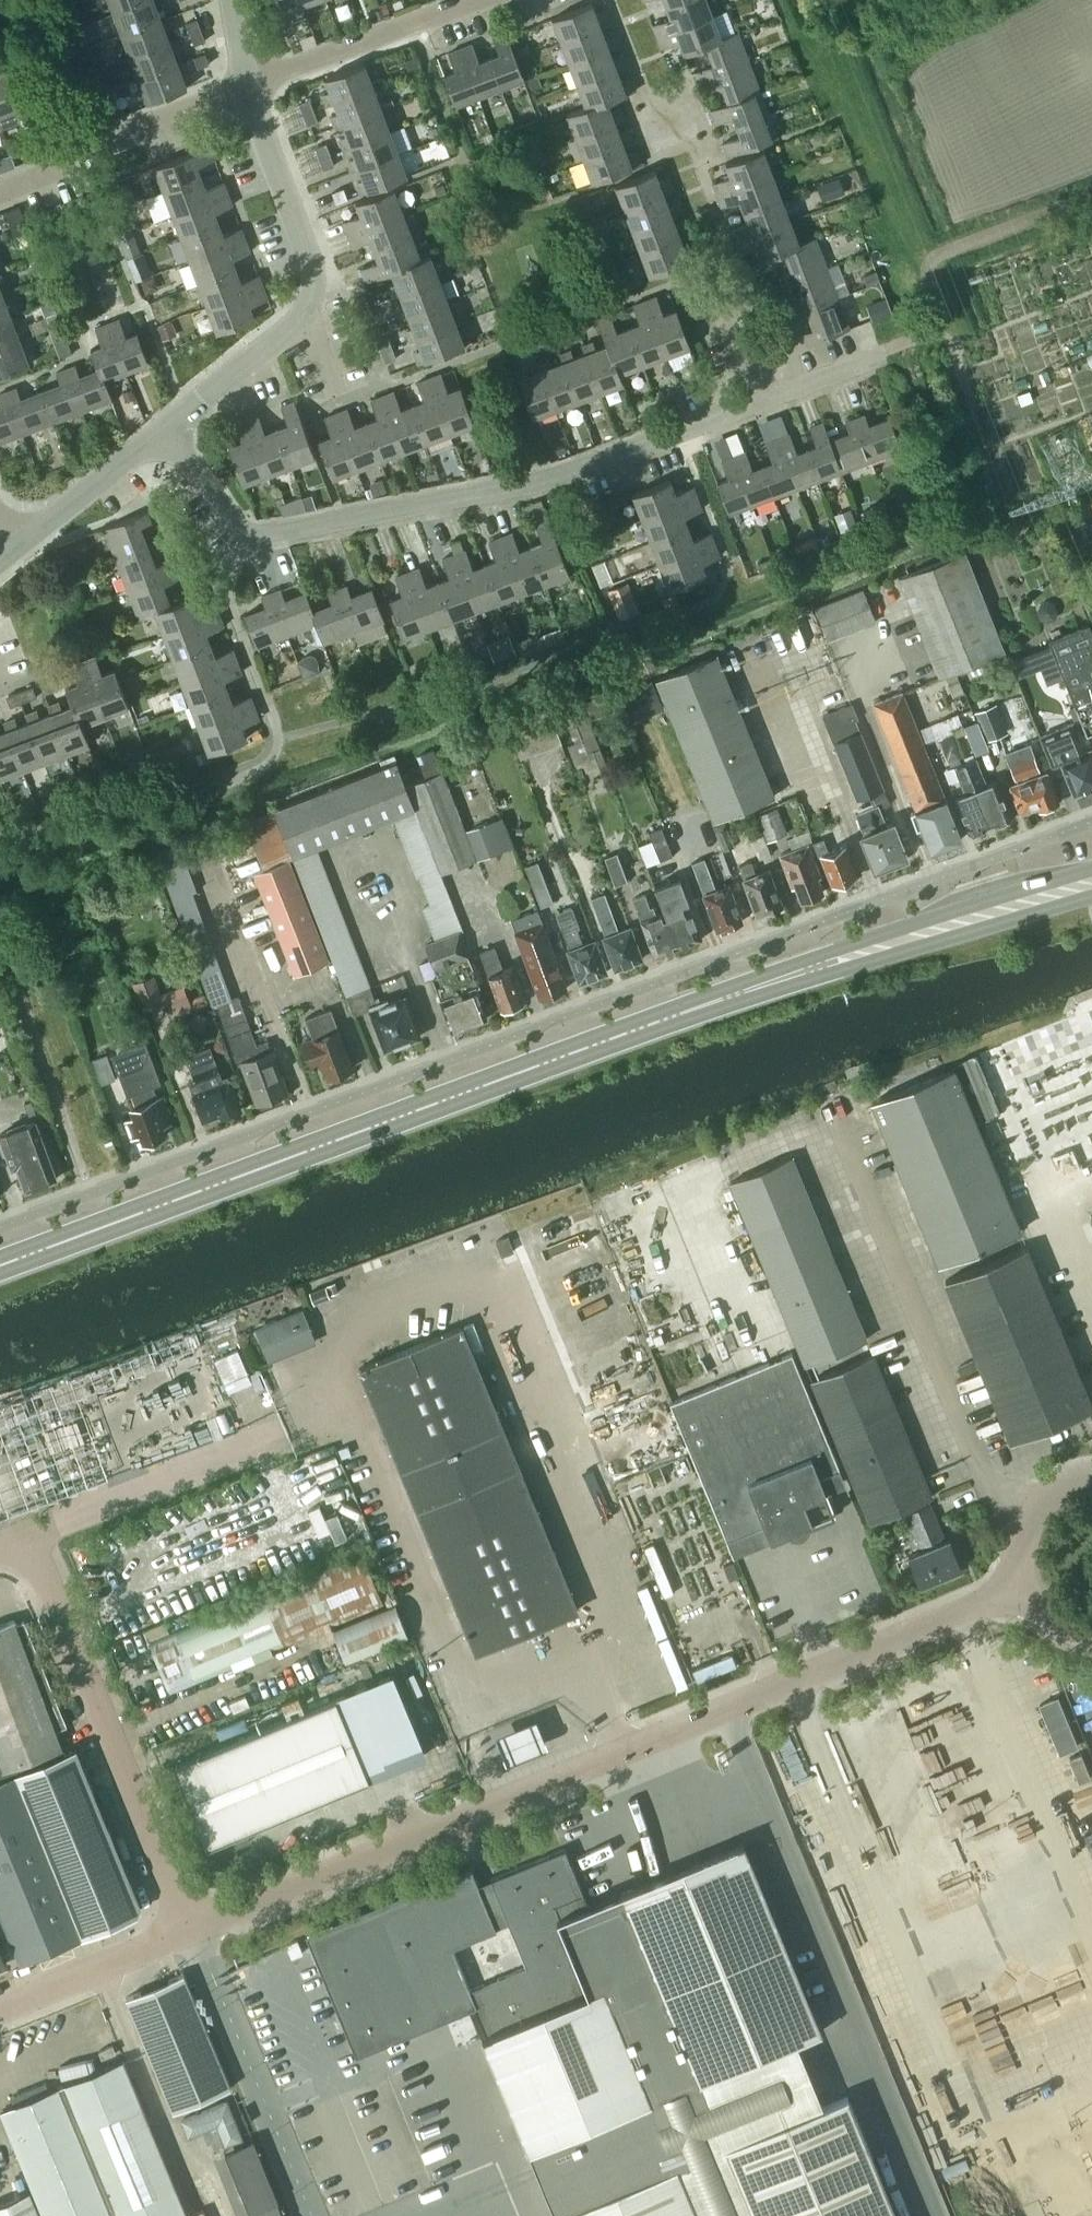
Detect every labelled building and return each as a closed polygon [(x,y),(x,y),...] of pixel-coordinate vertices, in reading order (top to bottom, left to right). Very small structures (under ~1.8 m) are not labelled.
[(114,12),(146,0),(109,0),(114,12)] [(162,19),(158,8),(164,5),(162,0),(146,0),(114,12),(122,34),(162,19)] [(303,5),(301,0),(275,0),(280,13),(303,5)] [(657,35),(712,14),(707,0),(680,0),(666,5),(670,17),(653,24),(657,35)] [(380,3),(384,14),(390,11),(387,1),(380,3)] [(552,18),(561,41),(599,26),(600,27),(610,23),(605,9),(596,13),(592,2),(552,18)] [(731,31),(741,28),(734,7),(725,10),(731,31)] [(285,12),(280,14),(284,24),(289,22),(285,12)] [(721,38),(721,37),(712,14),(657,35),(662,47),(679,40),(684,53),(706,45),(705,44),(721,38)] [(170,41),(166,30),(172,27),(168,16),(162,19),(122,34),(130,56),(170,41)] [(186,22),(190,33),(201,29),(197,18),(186,22)] [(619,45),(614,31),(603,36),(600,27),(599,26),(561,41),(569,63),(608,49),(619,45)] [(205,40),(201,29),(190,33),(194,44),(205,40)] [(525,81),(507,36),(505,30),(492,35),(499,53),(489,56),(502,90),(525,81)] [(706,78),(750,61),(738,31),(721,37),(721,38),(705,44),(706,45),(713,64),(703,68),(706,78)] [(179,64),(178,63),(174,52),(181,49),(177,38),(170,41),(130,56),(139,79),(179,64)] [(502,90),(489,56),(479,60),(472,43),(460,48),(479,98),(502,90)] [(528,44),(517,48),(520,55),(531,51),(528,44)] [(444,74),(456,107),(479,98),(460,48),(448,52),(455,69),(444,74)] [(569,63),(578,85),(616,71),(627,67),(622,54),(611,58),(608,49),(569,63)] [(2,52),(1,51),(0,52),(0,115),(22,106),(2,52)] [(198,67),(209,63),(205,53),(194,57),(198,67)] [(415,56),(407,59),(411,71),(419,68),(415,56)] [(148,102),(187,87),(183,74),(189,71),(185,60),(178,63),(179,64),(139,79),(148,102)] [(728,103),(761,90),(750,61),(706,78),(710,87),(720,83),(728,102),(728,103)] [(334,101),(373,86),(365,63),(325,78),(330,91),(323,93),(327,104),(334,102),(334,101)] [(605,101),(619,96),(636,89),(631,76),(620,80),(616,71),(578,85),(585,106),(586,107),(605,100),(605,101)] [(533,90),(543,86),(538,75),(528,78),(533,90)] [(336,126),(342,124),(342,123),(382,108),(373,86),(334,101),(334,102),(338,113),(331,115),(336,126)] [(736,125),(769,113),(761,90),(728,103),(728,102),(710,109),(715,122),(733,115),(736,125)] [(299,102),(303,114),(314,110),(309,98),(299,102)] [(609,109),(605,101),(605,100),(586,107),(585,106),(566,113),(575,136),(613,122),(614,122),(625,118),(619,105),(609,109)] [(350,145),(390,130),(382,108),(342,123),(342,124),(346,135),(340,137),(344,148),(351,146),(350,145)] [(303,114),(307,125),(318,121),(314,110),(303,114)] [(728,155),(778,136),(769,113),(736,125),(740,136),(723,142),(728,155)] [(617,131),(614,122),(613,122),(575,136),(583,159),(622,144),(622,145),(633,140),(628,127),(617,131)] [(352,170),(359,168),(359,167),(399,152),(390,130),(350,145),(351,146),(355,157),(348,159),(352,170)] [(319,157),(325,155),(330,153),(326,142),(315,146),(319,157)] [(625,153),(622,145),(622,144),(583,159),(592,182),(641,163),(636,149),(625,153)] [(154,166),(164,190),(201,176),(197,164),(214,158),(210,145),(154,166)] [(541,149),(531,152),(536,167),(546,163),(541,149)] [(713,182),(717,194),(772,173),(763,149),(725,163),(730,176),(713,182)] [(407,175),(399,152),(359,167),(359,168),(363,179),(357,182),(361,193),(407,175)] [(319,157),(324,169),(329,167),(325,155),(319,157)] [(663,193),(664,193),(673,190),(668,176),(659,180),(655,169),(615,185),(624,208),(663,193)] [(557,171),(547,175),(550,181),(559,177),(557,171)] [(739,199),(743,211),(781,197),(772,173),(717,194),(721,206),(739,199)] [(172,214),(228,193),(223,181),(206,188),(201,176),(164,190),(172,214)] [(829,199),(846,192),(839,176),(823,182),(829,199)] [(435,187),(439,196),(448,192),(444,183),(435,187)] [(348,233),(403,212),(394,187),(356,202),(360,215),(343,221),(348,233)] [(336,202),(348,198),(344,188),(332,192),(336,202)] [(172,214),(181,237),(219,222),(215,211),(232,204),(228,193),(172,214)] [(672,215),(672,216),(682,212),(677,199),(667,202),(664,193),(663,193),(624,208),(632,230),(672,215)] [(790,220),(781,197),(743,211),(748,223),(730,229),(735,241),(790,220)] [(115,227),(130,221),(124,205),(109,211),(115,227)] [(26,231),(16,206),(5,211),(14,235),(26,231)] [(369,238),(374,250),(412,235),(403,212),(348,233),(352,244),(369,238)] [(632,230),(640,252),(680,237),(681,238),(690,234),(685,221),(675,224),(672,216),(672,215),(632,230)] [(761,259),(783,250),(783,249),(799,243),(790,220),(735,241),(739,252),(756,246),(761,259)] [(181,237),(190,260),(245,239),(241,228),(224,234),(219,222),(181,237)] [(453,232),(457,244),(468,240),(464,228),(453,232)] [(366,281),(393,271),(392,270),(421,259),(421,258),(412,235),(374,250),(378,261),(361,268),(366,281)] [(816,236),(799,243),(783,249),(783,250),(791,270),(780,274),(784,283),(828,267),(816,236)] [(649,275),(699,256),(693,243),(684,246),(681,238),(680,237),(640,252),(649,275)] [(137,238),(122,244),(127,257),(142,252),(137,238)] [(232,257),(250,251),(245,239),(190,260),(199,283),(237,269),(232,257)] [(142,252),(127,257),(135,280),(153,274),(144,251),(142,252)] [(401,292),(439,278),(431,254),(421,258),(421,259),(392,270),(393,271),(397,282),(389,285),(393,296),(401,293),(401,292)] [(479,264),(471,267),(474,273),(481,270),(479,264)] [(838,296),(828,267),(784,283),(788,293),(798,289),(805,308),(838,296)] [(199,283),(208,307),(263,286),(258,274),(241,281),(237,269),(199,283)] [(876,270),(863,275),(867,286),(880,281),(876,270)] [(156,282),(154,276),(142,280),(147,293),(153,291),(156,282)] [(402,318),(409,315),(409,314),(448,300),(439,278),(401,292),(401,293),(405,304),(397,307),(402,318)] [(217,331),(255,317),(250,304),(267,297),(263,286),(208,307),(217,331)] [(3,293),(0,294),(0,320),(12,316),(3,293)] [(355,299),(359,310),(369,306),(365,295),(355,299)] [(690,346),(676,308),(663,313),(656,295),(645,300),(666,355),(690,346)] [(850,327),(838,296),(805,308),(813,329),(803,333),(807,343),(850,327)] [(53,300),(41,305),(45,315),(46,315),(57,311),(53,300)] [(410,340),(418,337),(417,336),(456,322),(448,300),(409,314),(409,315),(414,326),(406,329),(410,340)] [(642,364),(666,355),(645,300),(633,304),(640,321),(628,326),(642,364)] [(359,310),(363,321),(373,317),(369,306),(359,310)] [(57,311),(46,315),(51,327),(61,324),(57,311)] [(618,373),(619,373),(642,364),(628,326),(616,330),(610,313),(597,318),(607,345),(607,344),(618,373)] [(21,339),(12,316),(0,320),(0,347),(21,339)] [(119,318),(107,323),(127,374),(150,365),(137,331),(126,335),(119,318)] [(578,333),(588,329),(583,318),(573,322),(578,333)] [(171,320),(158,325),(164,339),(177,334),(171,320)] [(417,336),(418,337),(422,348),(414,351),(418,363),(465,345),(456,322),(417,336)] [(567,337),(578,333),(573,322),(563,326),(567,337)] [(104,383),(106,382),(127,374),(107,323),(96,327),(102,345),(91,349),(98,368),(99,368),(104,383)] [(61,324),(50,328),(53,337),(64,332),(61,324)] [(544,347),(539,335),(529,339),(533,351),(544,347)] [(381,351),(392,347),(388,336),(377,340),(381,351)] [(21,339),(0,347),(0,375),(30,364),(21,339)] [(533,351),(529,339),(518,343),(523,355),(533,351)] [(623,382),(619,373),(618,373),(607,344),(607,345),(595,349),(593,341),(581,345),(584,353),(585,353),(599,392),(623,382)] [(381,351),(385,362),(396,357),(392,347),(381,351)] [(578,400),(599,392),(585,353),(584,353),(574,357),(571,349),(559,354),(562,361),(563,361),(578,400)] [(541,370),(555,408),(578,400),(563,361),(562,361),(551,366),(549,358),(537,362),(540,370),(541,370)] [(113,401),(106,382),(104,383),(99,368),(98,368),(79,375),(76,365),(66,368),(83,412),(113,401)] [(515,370),(533,417),(555,408),(541,370),(540,370),(530,374),(526,366),(515,370)] [(53,423),(83,412),(66,368),(57,372),(60,382),(41,390),(53,423)] [(447,390),(441,373),(429,377),(450,433),(474,423),(460,385),(447,390)] [(427,442),(450,433),(429,377),(417,382),(424,399),(412,403),(427,442)] [(17,387),(7,391),(24,434),(53,423),(41,390),(21,397),(17,387)] [(132,390),(124,393),(127,400),(135,397),(132,390)] [(24,434),(7,391),(0,394),(0,400),(2,405),(0,405),(0,444),(24,434)] [(427,442),(412,403),(400,408),(394,391),(382,395),(403,450),(427,442)] [(380,459),(403,450),(382,395),(371,399),(377,417),(366,421),(380,459)] [(967,400),(958,403),(962,417),(971,415),(967,400)] [(291,465),(315,456),(294,401),(282,405),(288,423),(276,427),(291,465)] [(347,408),(336,413),(357,468),(380,459),(366,421),(354,425),(347,408)] [(332,477),(357,468),(336,413),(324,417),(331,434),(318,439),(332,477)] [(573,416),(581,438),(588,435),(580,413),(573,416)] [(267,474),(291,465),(276,427),(265,432),(258,414),(246,419),(267,474)] [(864,414),(855,418),(871,461),(902,449),(889,416),(868,424),(864,414)] [(841,472),(871,461),(855,418),(845,421),(849,431),(829,439),(841,472)] [(243,483),(267,474),(246,419),(235,423),(242,440),(229,445),(243,483)] [(818,481),(841,472),(829,439),(823,421),(809,427),(816,444),(806,448),(818,481)] [(548,431),(554,447),(566,442),(560,426),(548,431)] [(796,489),(818,481),(806,448),(796,451),(789,434),(777,439),(796,489)] [(774,497),(796,489),(777,439),(765,443),(772,460),(762,464),(774,497)] [(564,445),(556,449),(558,454),(567,451),(564,445)] [(752,506),(774,497),(762,464),(752,468),(745,451),(733,455),(752,506)] [(729,514),(752,506),(733,455),(721,460),(728,477),(717,481),(729,514)] [(632,494),(642,518),(697,497),(692,485),(675,492),(670,479),(632,494)] [(317,507),(312,493),(302,497),(307,509),(317,507)] [(279,504),(283,514),(307,509),(302,497),(302,495),(279,504)] [(642,518),(651,541),(688,527),(684,515),(701,508),(697,497),(642,518)] [(862,512),(864,520),(873,517),(870,509),(862,512)] [(115,558),(147,546),(139,526),(151,522),(147,511),(104,527),(115,558)] [(853,511),(835,518),(840,530),(858,524),(853,511)] [(570,574),(551,525),(549,518),(536,523),(542,540),(531,545),(545,583),(570,574)] [(1056,532),(1075,583),(1091,577),(1091,565),(1089,556),(1091,555),(1091,536),(1086,521),(1056,532)] [(651,541),(659,565),(715,544),(710,532),(693,539),(688,527),(651,541)] [(522,592),(545,583),(531,545),(519,549),(512,532),(501,537),(522,592)] [(589,539),(596,557),(610,551),(604,533),(589,539)] [(831,542),(828,535),(818,539),(821,546),(831,542)] [(499,601),(522,592),(501,537),(489,541),(496,558),(484,563),(499,601)] [(816,539),(808,543),(813,556),(822,552),(816,539)] [(790,542),(777,547),(781,559),(794,555),(790,542)] [(659,565),(669,589),(707,574),(702,562),(719,555),(715,544),(659,565)] [(170,571),(166,561),(155,566),(147,546),(115,558),(126,587),(170,571)] [(475,609),(499,601),(484,563),(472,567),(466,550),(454,554),(475,609)] [(1005,651),(966,550),(901,575),(941,676),(1005,651)] [(452,618),(475,609),(454,554),(443,559),(449,576),(437,580),(452,618)] [(772,558),(758,563),(761,572),(775,568),(772,558)] [(118,567),(115,559),(104,563),(107,571),(118,567)] [(429,627),(452,618),(437,580),(426,585),(419,568),(408,572),(429,627)] [(170,605),(169,604),(162,585),(173,580),(170,571),(126,587),(138,618),(155,612),(155,611),(170,605)] [(404,636),(429,627),(408,572),(396,576),(403,593),(390,598),(404,636)] [(629,581),(606,590),(618,619),(640,610),(629,581)] [(347,585),(338,589),(354,632),(384,621),(372,587),(351,595),(347,585)] [(312,610),(313,610),(306,591),(285,599),(281,588),(271,592),(288,636),(316,625),(317,625),(312,610)] [(877,624),(864,588),(816,606),(829,642),(877,624)] [(323,644),(354,632),(338,589),(328,592),(332,603),(313,610),(312,610),(317,625),(316,625),(323,644)] [(257,647),(288,636),(271,592),(262,596),(266,606),(245,614),(257,647)] [(164,635),(219,613),(215,602),(197,609),(193,596),(169,604),(170,605),(155,611),(155,612),(164,635)] [(1047,622),(1055,619),(1058,611),(1055,603),(1047,599),(1039,603),(1037,611),(1040,619),(1047,622)] [(173,658),(211,643),(206,632),(223,625),(219,613),(164,635),(173,658)] [(1089,625),(1049,640),(1050,644),(1063,677),(1087,736),(1091,734),(1091,632),(1089,625)] [(526,639),(515,643),(520,656),(530,652),(526,639)] [(500,640),(489,644),(496,661),(506,657),(500,640)] [(181,681),(237,660),(232,649),(215,655),(211,643),(173,658),(181,681)] [(1048,683),(1063,677),(1050,644),(1010,660),(1017,677),(1042,667),(1048,683)] [(297,662),(303,678),(318,672),(319,662),(316,657),(310,654),(304,656),(297,662)] [(713,821),(773,796),(716,654),(656,679),(713,821)] [(129,706),(115,668),(102,673),(95,656),(83,660),(104,716),(129,706)] [(471,663),(476,675),(488,671),(483,659),(471,663)] [(81,724),(82,724),(104,716),(83,660),(72,664),(79,682),(66,687),(73,705),(74,705),(81,724)] [(190,705),(228,690),(224,678),(241,672),(237,660),(181,681),(190,705)] [(363,661),(355,664),(358,673),(366,670),(363,661)] [(965,692),(957,672),(945,676),(954,696),(965,692)] [(45,693),(59,688),(55,677),(41,682),(45,693)] [(627,724),(664,709),(652,680),(615,695),(627,724)] [(22,701),(37,696),(33,685),(18,691),(22,701)] [(190,705),(199,728),(254,707),(250,695),(233,702),(228,690),(190,705)] [(22,701),(18,691),(4,696),(8,707),(22,701)] [(936,850),(964,838),(905,692),(877,704),(920,811),(915,813),(921,829),(927,827),(936,850)] [(605,694),(585,702),(593,720),(613,712),(605,694)] [(605,761),(580,698),(568,702),(571,709),(561,713),(558,720),(575,764),(585,760),(588,768),(605,761)] [(89,743),(82,724),(81,724),(74,705),(73,705),(63,709),(60,701),(48,706),(51,713),(52,713),(67,752),(89,743)] [(856,799),(869,794),(882,789),(855,720),(859,719),(852,703),(822,715),(856,799)] [(1008,733),(997,703),(975,712),(978,720),(965,725),(975,752),(988,747),(986,741),(1008,733)] [(521,758),(562,742),(548,706),(508,722),(521,758)] [(199,728),(208,752),(247,738),(242,725),(259,718),(254,707),(199,728)] [(45,760),(67,752),(52,713),(51,713),(40,718),(37,710),(26,714),(29,722),(30,722),(45,760)] [(931,738),(968,723),(963,711),(926,725),(931,738)] [(22,769),(45,760),(30,722),(29,722),(18,726),(15,718),(4,722),(7,730),(8,730),(22,769)] [(1058,730),(1054,721),(1038,727),(1042,736),(1041,737),(1053,767),(1062,764),(1074,796),(1091,789),(1091,753),(1090,748),(1082,751),(1072,725),(1058,730)] [(22,769),(8,730),(7,730),(0,733),(0,777),(22,769)] [(954,735),(939,741),(947,762),(962,756),(954,735)] [(1042,810),(1059,803),(1047,773),(1031,780),(1029,776),(1041,771),(1035,755),(1030,741),(1006,750),(1011,764),(1018,780),(1024,778),(1026,781),(1013,786),(1023,813),(1040,806),(1042,810)] [(425,779),(406,786),(416,810),(420,820),(423,830),(427,840),(431,850),(435,859),(439,869),(441,875),(477,860),(435,750),(417,757),(425,779)] [(195,752),(186,755),(190,766),(200,762),(195,752)] [(380,761),(383,768),(275,810),(293,858),(317,849),(395,818),(416,810),(406,786),(394,755),(380,761)] [(137,756),(127,760),(130,769),(140,765),(137,756)] [(975,759),(966,763),(991,826),(1011,818),(997,782),(986,787),(975,759)] [(971,834),(991,826),(966,763),(957,767),(968,794),(957,798),(971,834)] [(815,808),(832,803),(820,767),(803,773),(815,808)] [(888,804),(882,789),(869,794),(874,806),(856,814),(864,834),(861,835),(874,868),(906,855),(904,850),(905,849),(903,842),(901,843),(893,822),(885,825),(878,808),(888,804)] [(778,806),(757,814),(767,840),(788,832),(778,806)] [(420,820),(416,810),(395,818),(398,828),(420,820)] [(245,822),(251,837),(280,826),(274,811),(245,822)] [(503,815),(466,829),(479,860),(515,846),(503,815)] [(402,838),(423,830),(420,820),(398,828),(402,838)] [(251,837),(257,852),(286,841),(280,826),(251,837)] [(662,827),(649,832),(660,860),(673,855),(662,827)] [(728,828),(717,832),(724,850),(735,846),(728,828)] [(427,840),(423,830),(402,838),(406,848),(427,840)] [(760,858),(771,854),(763,835),(747,841),(751,850),(756,847),(760,858)] [(855,877),(857,876),(845,845),(828,851),(823,839),(814,842),(820,855),(822,854),(834,885),(845,881),(845,883),(848,882),(855,877)] [(431,850),(427,840),(406,848),(410,858),(431,850)] [(263,868),(289,858),(292,857),(286,841),(257,852),(263,868)] [(160,865),(183,856),(179,844),(156,853),(160,865)] [(801,901),(823,892),(817,878),(821,876),(813,858),(818,856),(813,844),(809,846),(808,845),(780,855),(793,887),(795,886),(801,901)] [(321,859),(317,849),(293,858),(297,868),(321,859)] [(435,859),(431,850),(410,858),(414,868),(435,859)] [(617,852),(605,857),(615,885),(628,880),(617,852)] [(164,876),(188,868),(183,856),(160,865),(164,876)] [(330,960),(289,858),(263,868),(253,872),(294,975),(330,960)] [(717,930),(742,920),(728,884),(716,889),(704,858),(692,863),(717,930)] [(321,859),(297,868),(301,879),(325,870),(321,859)] [(439,869),(435,859),(414,868),(418,877),(420,877),(439,869)] [(538,861),(525,865),(541,906),(553,901),(538,861)] [(757,915),(782,906),(769,869),(756,874),(751,861),(739,867),(757,915)] [(169,888),(192,880),(188,868),(164,876),(169,888)] [(441,875),(439,869),(420,877),(424,886),(443,879),(441,875)] [(325,870),(301,879),(305,890),(329,881),(325,870)] [(424,886),(427,896),(446,889),(443,879),(424,886)] [(655,888),(664,912),(677,947),(701,938),(679,879),(655,888)] [(173,900),(193,893),(196,892),(192,880),(169,888),(173,900)] [(329,881),(305,890),(309,901),(333,891),(329,881)] [(450,899),(446,889),(427,896),(431,906),(450,899)] [(333,891),(309,901),(313,911),(337,902),(333,891)] [(177,911),(197,904),(193,893),(173,900),(177,911)] [(615,969),(643,959),(631,928),(619,933),(604,895),(591,899),(605,937),(604,938),(615,969)] [(654,956),(677,947),(664,912),(649,918),(646,910),(650,908),(645,895),(633,900),(654,956)] [(450,899),(431,906),(424,909),(428,920),(454,909),(450,899)] [(337,902),(313,911),(317,922),(341,913),(337,902)] [(181,922),(201,914),(197,904),(177,911),(181,922)] [(564,933),(580,927),(572,906),(556,912),(564,933)] [(428,920),(432,931),(459,920),(454,909),(428,920)] [(536,910),(511,920),(540,997),(566,987),(536,910)] [(341,913),(317,922),(322,933),(346,923),(341,913)] [(185,932),(205,925),(201,914),(181,922),(185,932)] [(463,931),(459,920),(432,931),(436,941),(460,932),(463,931)] [(346,923),(322,933),(326,943),(350,934),(346,923)] [(189,943),(208,936),(205,925),(185,932),(189,943)] [(581,982),(607,972),(595,941),(583,945),(577,929),(565,934),(571,950),(569,951),(581,982)] [(479,986),(460,932),(436,941),(427,945),(438,977),(435,978),(443,1000),(441,1001),(453,1032),(487,1019),(476,987),(479,986)] [(350,934),(326,943),(330,954),(354,945),(350,934)] [(193,954),(212,947),(208,936),(189,943),(193,954)] [(354,945),(330,954),(334,965),(358,956),(354,945)] [(197,964),(216,957),(212,947),(193,954),(197,964)] [(502,1011),(525,1002),(512,967),(503,971),(494,948),(480,953),(502,1011)] [(358,956),(334,965),(338,975),(362,966),(358,956)] [(201,975),(220,968),(216,957),(197,964),(201,975)] [(362,966),(338,975),(342,986),(366,977),(362,966)] [(205,986),(224,979),(220,968),(201,975),(205,986)] [(165,1003),(154,974),(133,982),(144,1011),(165,1003)] [(346,997),(366,989),(370,988),(366,977),(342,986),(346,997)] [(209,996),(228,989),(224,979),(205,986),(209,996)] [(184,986),(163,993),(172,1017),(192,1010),(184,986)] [(213,1007),(218,1005),(232,1000),(228,989),(209,996),(213,1007)] [(371,1001),(366,989),(346,997),(351,1009),(371,1001)] [(222,1016),(243,1008),(240,997),(232,1000),(218,1005),(222,1016)] [(385,1050),(419,1037),(405,998),(389,1004),(388,999),(369,1006),(385,1050)] [(225,1027),(247,1018),(243,1008),(222,1016),(225,1027)] [(328,1078),(352,1069),(331,1011),(306,1020),(313,1037),(301,1041),(311,1067),(322,1063),(328,1078)] [(229,1037),(251,1029),(247,1018),(225,1027),(229,1037)] [(251,1029),(229,1037),(239,1063),(242,1062),(251,1087),(254,1086),(260,1103),(284,1094),(278,1077),(282,1075),(273,1051),(272,1051),(269,1041),(257,1046),(251,1029)] [(136,1106),(132,1107),(135,1117),(125,1121),(131,1138),(141,1135),(144,1143),(165,1136),(162,1126),(171,1123),(159,1091),(157,1092),(154,1085),(161,1082),(146,1040),(113,1053),(128,1095),(131,1094),(136,1106)] [(221,1117),(240,1110),(229,1079),(212,1086),(210,1082),(222,1078),(216,1061),(210,1046),(186,1055),(196,1085),(195,1085),(197,1092),(193,1093),(203,1120),(220,1114),(221,1117)] [(115,1078),(106,1054),(92,1059),(101,1083),(115,1078)] [(956,1068),(871,1103),(938,1264),(1022,1230),(956,1068)] [(36,1112),(32,1101),(25,1103),(29,1114),(36,1112)] [(57,1179),(35,1121),(0,1134),(0,1136),(12,1168),(17,1166),(26,1190),(57,1179)] [(792,1157),(731,1182),(805,1364),(867,1339),(792,1157)] [(588,1233),(604,1225),(593,1204),(577,1212),(588,1233)] [(497,1240),(503,1255),(514,1251),(508,1236),(497,1240)] [(1091,1408),(1091,1405),(1027,1247),(946,1280),(1012,1441),(1091,1408)] [(328,1285),(331,1294),(339,1291),(335,1282),(328,1285)] [(315,1303),(331,1297),(326,1285),(310,1291),(315,1303)] [(269,1358),(315,1340),(304,1310),(277,1321),(276,1320),(264,1324),(265,1326),(257,1329),(269,1358)] [(359,1368),(476,1651),(577,1610),(462,1325),(359,1368)] [(671,1403),(733,1555),(836,1513),(827,1493),(847,1485),(793,1353),(671,1403)] [(875,1354),(812,1380),(870,1522),(932,1496),(875,1354)] [(219,1419),(225,1433),(237,1428),(231,1414),(219,1419)] [(921,1549),(909,1554),(921,1584),(962,1568),(949,1537),(945,1539),(930,1503),(906,1513),(921,1549)] [(386,1603),(365,1551),(150,1641),(171,1694),(386,1603)] [(739,1576),(734,1562),(725,1566),(730,1579),(739,1576)] [(729,1599),(680,1611),(689,1647),(738,1634),(729,1599)] [(332,1627),(345,1660),(408,1634),(395,1601),(332,1627)] [(0,1625),(0,1770),(2,1769),(62,1747),(56,1729),(67,1725),(25,1621),(17,1624),(15,1619),(0,1625)] [(166,1621),(144,1630),(148,1640),(170,1631),(166,1621)] [(728,1654),(692,1669),(697,1681),(733,1666),(728,1654)] [(1039,1704),(1060,1754),(1079,1746),(1058,1696),(1039,1704)] [(335,1697),(173,1764),(200,1828),(192,1831),(208,1870),(239,1857),(235,1846),(250,1840),(246,1830),(369,1779),(335,1697)] [(537,1713),(495,1730),(507,1762),(550,1745),(537,1713)] [(77,1748),(16,1773),(82,1936),(137,1913),(141,1904),(77,1748)] [(1069,1758),(1079,1782),(1091,1777),(1081,1753),(1069,1758)] [(21,1961),(82,1936),(16,1773),(0,1780),(0,1910),(21,1961)] [(613,2009),(651,2101),(570,2134),(555,2140),(582,2205),(556,2215),(897,2215),(847,2096),(826,2104),(800,2039),(821,2031),(743,1841),(621,1891),(660,1985),(627,1999),(629,2003),(613,2009)] [(482,2025),(486,2035),(482,2036),(529,2151),(555,2140),(570,2134),(651,2101),(613,2009),(629,2003),(627,1999),(565,1848),(478,1884),(471,1868),(307,1936),(356,2055),(402,2036),(410,2055),(482,2025)] [(1028,1921),(1024,1911),(976,1930),(980,1940),(1028,1921)] [(298,1939),(286,1944),(292,1957),(304,1953),(298,1939)] [(173,2110),(229,2087),(181,1972),(127,1995),(173,2110)] [(123,2060),(1,2110),(2,2111),(25,2167),(33,2188),(0,2201),(0,2215),(190,2215),(123,2060)]
